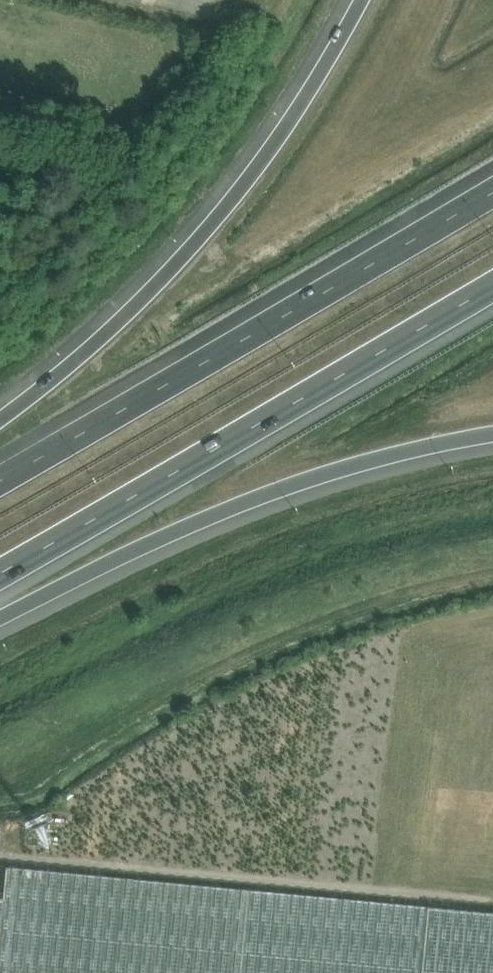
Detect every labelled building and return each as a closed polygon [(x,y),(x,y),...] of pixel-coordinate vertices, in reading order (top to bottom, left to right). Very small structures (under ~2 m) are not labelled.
[(427,905),(6,865),(3,897),(0,896),(0,972),(420,972),(427,905)] [(429,906),(423,972),(492,972),(492,911),(429,906)]
